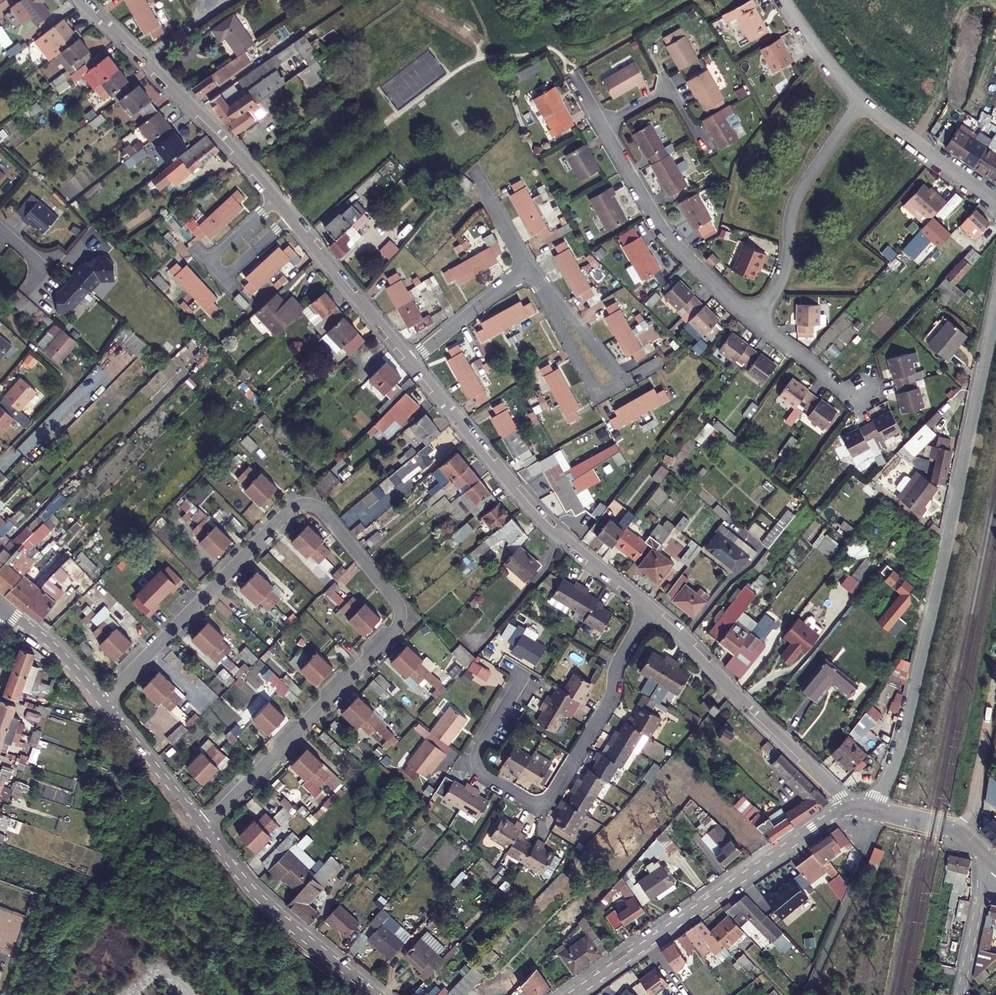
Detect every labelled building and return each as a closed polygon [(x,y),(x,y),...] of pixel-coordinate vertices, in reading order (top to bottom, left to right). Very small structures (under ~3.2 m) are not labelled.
[(37,24),(51,13),(41,0),(21,0),(11,8),(23,23),(31,17),(37,24)] [(134,14),(149,5),(146,0),(126,0),(134,14)] [(154,3),(160,13),(166,10),(160,0),(159,0),(154,3)] [(751,0),(748,0),(720,16),(724,23),(727,22),(739,42),(744,43),(766,30),(752,7),(754,6),(751,0)] [(172,28),(171,25),(169,21),(161,26),(149,5),(134,14),(146,35),(151,32),(155,38),(172,28)] [(255,42),(235,15),(220,25),(227,35),(221,39),(234,57),(238,54),(245,50),(246,49),(255,42)] [(58,50),(59,49),(77,36),(80,34),(74,27),(71,30),(62,18),(44,32),(58,50)] [(0,27),(0,42),(3,48),(12,43),(2,26),(0,27)] [(667,47),(680,69),(697,59),(680,29),(664,38),(668,46),(667,47)] [(277,86),(291,76),(313,60),(326,49),(327,49),(317,35),(310,40),(305,33),(209,100),(226,123),(228,122),(249,106),(270,91),(276,86),(277,86)] [(77,36),(59,49),(72,65),(65,70),(61,73),(65,78),(78,68),(93,56),(77,36)] [(779,36),(758,48),(772,72),(791,61),(783,48),(785,47),(779,36)] [(58,50),(53,54),(65,70),(72,65),(59,49),(58,50)] [(337,64),(326,49),(313,60),(323,74),(337,64)] [(93,56),(78,68),(83,75),(94,89),(96,87),(100,84),(102,82),(119,69),(109,55),(106,57),(101,50),(93,56)] [(238,54),(234,57),(192,87),(200,97),(251,60),(245,50),(238,54)] [(637,86),(639,89),(646,85),(634,64),(603,81),(613,99),(637,86)] [(128,80),(119,69),(102,82),(100,84),(96,87),(104,98),(110,93),(116,101),(119,99),(131,89),(125,82),(128,80)] [(688,80),(705,109),(724,99),(707,69),(688,80)] [(296,84),(291,76),(277,86),(283,94),(296,84)] [(131,89),(119,99),(125,108),(128,105),(134,112),(139,109),(147,120),(160,110),(138,84),(131,89)] [(270,91),(249,106),(250,108),(229,124),(236,134),(285,99),(276,86),(270,91)] [(572,124),(557,97),(559,96),(552,86),(537,95),(554,125),(548,129),(552,136),(572,124)] [(727,105),(702,119),(719,150),(737,139),(725,117),(732,113),(727,105)] [(96,107),(86,113),(94,127),(104,121),(96,107)] [(160,110),(147,120),(140,126),(151,141),(152,140),(171,125),(160,110)] [(648,157),(652,163),(667,155),(650,124),(633,134),(647,157),(648,157)] [(188,147),(171,125),(152,140),(168,162),(188,147)] [(967,126),(953,144),(964,153),(978,134),(967,126)] [(984,139),(978,134),(964,153),(970,158),(984,139)] [(219,149),(206,135),(161,173),(153,181),(160,189),(181,171),(186,177),(219,149)] [(995,148),(984,139),(970,158),(980,166),(995,148)] [(123,147),(130,157),(137,151),(130,142),(123,147)] [(600,173),(589,154),(591,153),(587,146),(566,158),(581,184),(600,173)] [(995,148),(980,166),(990,174),(995,167),(995,149),(995,148)] [(652,163),(650,164),(669,198),(687,187),(668,154),(667,155),(652,163)] [(389,157),(378,167),(382,171),(393,162),(389,157)] [(462,176),(458,182),(468,191),(473,186),(462,176)] [(509,195),(521,215),(536,206),(532,198),(521,179),(512,184),(516,191),(509,195)] [(457,183),(452,188),(463,197),(467,192),(457,183)] [(930,221),(930,220),(946,202),(934,191),(932,193),(924,185),(909,202),(930,221)] [(237,188),(214,210),(227,223),(244,207),(240,202),(245,197),(237,188)] [(452,189),(447,194),(457,203),(462,198),(452,189)] [(542,204),(551,199),(546,189),(537,195),(542,204)] [(627,221),(615,198),(617,197),(612,189),(591,202),(608,233),(627,221)] [(696,194),(678,204),(686,218),(687,218),(695,230),(712,221),(696,194)] [(357,199),(342,213),(341,211),(325,226),(336,238),(362,214),(365,211),(367,209),(357,199)] [(43,234),(58,217),(39,201),(23,220),(29,225),(31,223),(43,234)] [(551,233),(536,206),(521,215),(532,235),(538,232),(541,239),(551,233)] [(974,208),(959,224),(966,231),(975,223),(982,231),(989,223),(974,208)] [(227,223),(214,210),(192,230),(200,239),(206,233),(210,239),(227,223)] [(340,256),(350,246),(346,242),(352,237),(350,236),(358,229),(370,218),(365,211),(362,214),(336,238),(329,245),(340,256)] [(172,218),(167,223),(176,233),(181,228),(172,218)] [(937,248),(948,236),(930,220),(930,221),(887,267),(880,275),(889,282),(927,239),(937,248)] [(557,228),(560,235),(573,228),(569,221),(557,228)] [(346,242),(350,246),(363,235),(358,229),(350,236),(352,237),(346,242)] [(954,241),(948,236),(937,248),(942,253),(954,241)] [(462,242),(465,248),(474,243),(471,237),(462,242)] [(622,247),(641,281),(658,271),(640,238),(622,247)] [(553,256),(564,276),(580,268),(576,260),(574,257),(565,240),(555,246),(559,253),(553,256)] [(377,252),(385,261),(396,251),(388,241),(377,252)] [(497,241),(470,257),(479,273),(499,262),(496,256),(503,252),(497,241)] [(278,245),(263,260),(274,273),(289,259),(296,267),(303,260),(289,244),(283,250),(278,245)] [(760,263),(762,265),(766,257),(745,246),(733,272),(751,281),(760,263)] [(958,252),(965,258),(970,253),(964,247),(958,252)] [(937,248),(921,266),(925,272),(942,253),(937,248)] [(574,257),(576,260),(581,257),(586,255),(584,252),(574,257)] [(719,262),(712,255),(706,262),(712,268),(719,262)] [(83,264),(72,276),(90,291),(99,281),(109,280),(116,280),(115,263),(107,257),(98,257),(93,259),(94,261),(89,264),(88,261),(83,264)] [(459,284),(479,273),(470,257),(462,261),(443,271),(449,281),(455,277),(459,284)] [(599,258),(593,261),(597,269),(603,266),(599,258)] [(964,274),(972,266),(965,258),(956,267),(964,274)] [(274,273),(263,260),(246,276),(250,281),(245,286),(252,294),(274,273)] [(170,269),(190,292),(203,280),(187,264),(183,268),(177,262),(170,269)] [(958,302),(965,294),(955,284),(964,274),(956,267),(939,285),(942,288),(944,290),(952,297),(958,302)] [(595,295),(580,268),(564,276),(575,296),(581,293),(585,300),(595,295)] [(383,288),(395,308),(403,302),(399,295),(405,291),(394,272),(384,278),(388,285),(383,288)] [(404,275),(411,286),(416,282),(410,272),(404,275)] [(89,291),(73,277),(59,292),(56,292),(57,313),(69,313),(89,291)] [(203,280),(190,292),(212,314),(220,307),(214,301),(219,297),(203,280)] [(687,314),(699,303),(679,282),(664,297),(678,312),(682,308),(687,314)] [(944,290),(937,298),(944,305),(952,297),(944,290)] [(969,290),(965,294),(970,299),(973,295),(969,290)] [(399,295),(403,302),(410,298),(405,291),(399,295)] [(426,300),(420,291),(415,295),(421,304),(426,300)] [(647,303),(652,309),(661,299),(656,294),(647,303)] [(325,335),(341,318),(321,295),(309,304),(319,314),(321,312),(329,322),(320,330),(325,335)] [(281,306),(273,297),(269,302),(277,310),(281,306)] [(426,325),(410,298),(403,302),(395,308),(407,327),(413,324),(417,330),(426,325)] [(277,310),(269,302),(253,318),(273,339),(300,313),(287,299),(281,306),(277,310)] [(520,300),(500,312),(509,327),(517,322),(536,312),(531,302),(523,306),(520,300)] [(606,317),(617,337),(631,329),(627,321),(617,302),(607,307),(610,314),(606,317)] [(718,323),(699,303),(687,314),(692,319),(689,322),(703,336),(704,336),(710,341),(720,331),(715,325),(718,323)] [(815,327),(820,327),(819,306),(799,306),(800,334),(815,334),(815,327)] [(641,315),(644,322),(649,319),(653,317),(650,311),(641,315)] [(482,342),(509,327),(500,312),(480,323),(483,328),(477,332),(482,342)] [(921,337),(926,342),(948,319),(943,314),(921,337)] [(326,334),(348,357),(362,344),(355,335),(356,334),(341,318),(325,335),(326,334)] [(644,322),(642,323),(647,332),(653,328),(649,319),(644,322)] [(948,319),(926,342),(943,358),(965,335),(948,319)] [(44,350),(57,362),(75,342),(55,325),(50,330),(56,337),(44,350)] [(137,357),(147,346),(126,326),(116,337),(137,357)] [(646,356),(642,348),(631,329),(617,337),(627,357),(633,354),(637,361),(646,356)] [(737,359),(743,364),(753,351),(730,334),(717,350),(733,363),(737,359)] [(0,337),(0,358),(5,353),(11,346),(0,337)] [(699,355),(707,345),(698,338),(691,348),(699,355)] [(474,369),(470,361),(459,342),(450,347),(453,354),(448,358),(459,379),(474,369)] [(642,348),(646,356),(655,351),(653,348),(652,349),(650,344),(642,348)] [(490,352),(492,357),(502,351),(500,346),(490,352)] [(753,351),(743,364),(749,369),(746,372),(762,385),(774,368),(753,351)] [(29,355),(24,361),(31,367),(36,361),(29,355)] [(889,360),(896,387),(911,383),(909,376),(913,375),(908,355),(889,360)] [(474,369),(459,379),(470,399),(476,396),(480,403),(498,393),(494,385),(485,390),(478,377),(499,365),(492,360),(480,367),(475,358),(470,361),(474,369)] [(415,383),(410,377),(402,386),(397,382),(402,377),(387,362),(371,379),(391,399),(379,411),(383,416),(406,392),(415,383)] [(544,379),(554,396),(570,387),(559,368),(553,371),(548,363),(531,374),(533,377),(535,376),(539,382),(544,379)] [(797,404),(804,408),(813,395),(791,378),(779,395),(795,407),(797,404)] [(35,392),(20,379),(2,398),(18,412),(35,392)] [(911,383),(896,387),(902,415),(922,409),(917,390),(913,391),(911,383)] [(509,397),(520,390),(516,384),(505,391),(509,397)] [(581,407),(570,387),(554,396),(558,403),(567,419),(559,423),(562,428),(579,418),(575,410),(581,407)] [(654,387),(634,399),(643,414),(651,409),(669,399),(663,389),(657,393),(654,387)] [(406,392),(383,416),(377,422),(367,433),(371,437),(379,429),(388,438),(419,405),(406,392)] [(813,395),(804,408),(809,413),(807,416),(824,429),(836,412),(813,395)] [(616,429),(643,414),(634,399),(614,410),(617,415),(610,419),(616,429)] [(492,417),(503,437),(513,431),(509,424),(515,421),(504,400),(495,406),(499,413),(492,417)] [(741,416),(746,420),(755,408),(749,404),(741,416)] [(12,419),(0,408),(0,433),(12,419)] [(656,411),(663,423),(667,421),(660,408),(656,411)] [(882,439),(900,430),(890,412),(866,425),(873,439),(880,436),(882,439)] [(265,413),(258,419),(271,435),(278,428),(265,413)] [(426,413),(411,426),(427,446),(430,443),(442,433),(426,413)] [(938,414),(924,429),(928,432),(943,418),(938,414)] [(540,422),(542,426),(547,423),(550,428),(556,425),(551,415),(540,421),(540,422)] [(538,418),(524,425),(527,430),(540,422),(540,421),(538,418)] [(513,431),(519,428),(515,421),(509,424),(513,431)] [(717,430),(722,425),(718,421),(712,426),(715,428),(717,430)] [(653,432),(648,423),(642,427),(647,436),(653,432)] [(709,436),(715,428),(712,426),(709,423),(703,431),(709,436)] [(717,430),(731,442),(736,436),(722,425),(717,430)] [(867,443),(873,439),(866,425),(842,438),(851,457),(869,447),(867,443)] [(529,445),(519,428),(513,431),(503,437),(514,457),(521,453),(525,460),(523,461),(526,467),(538,460),(535,455),(545,449),(542,445),(537,448),(534,443),(529,445)] [(908,455),(913,461),(935,439),(924,429),(900,453),(905,458),(908,455)] [(702,444),(709,436),(703,431),(696,439),(702,444)] [(937,447),(948,449),(950,439),(938,437),(937,447)] [(538,460),(526,467),(530,474),(543,467),(556,491),(564,487),(560,478),(567,475),(571,472),(576,480),(577,479),(590,471),(621,451),(615,441),(565,472),(555,452),(539,460),(539,459),(538,460)] [(409,460),(387,478),(396,487),(402,483),(400,480),(418,465),(422,470),(428,466),(428,467),(433,463),(426,456),(434,450),(430,443),(427,446),(417,453),(409,460)] [(935,465),(932,482),(944,484),(951,450),(948,449),(937,447),(933,465),(935,465)] [(409,460),(417,453),(413,448),(405,455),(409,460)] [(457,452),(434,471),(442,480),(429,491),(432,496),(443,487),(469,465),(457,452)] [(236,456),(231,461),(236,465),(240,460),(236,456)] [(21,457),(10,475),(18,479),(29,462),(21,457)] [(341,460),(314,487),(324,497),(341,482),(336,477),(346,466),(341,460)] [(231,461),(226,465),(231,470),(236,465),(231,461)] [(443,487),(446,492),(455,485),(462,494),(480,478),(469,465),(443,487)] [(659,483),(667,470),(659,466),(652,479),(659,483)] [(243,472),(268,497),(276,489),(261,474),(258,476),(249,467),(243,472)] [(593,476),(590,471),(577,479),(576,480),(579,485),(593,476)] [(268,497),(243,472),(237,478),(246,488),(244,491),(259,506),(268,497)] [(928,511),(925,508),(939,489),(919,472),(912,481),(909,479),(906,479),(900,488),(900,491),(903,493),(899,498),(924,517),(928,511)] [(585,511),(567,475),(560,478),(564,487),(556,491),(566,511),(572,508),(576,515),(585,511)] [(462,494),(451,502),(456,508),(467,498),(473,506),(476,503),(482,510),(497,498),(480,478),(462,494)] [(446,492),(443,487),(432,496),(424,503),(427,507),(446,492)] [(436,504),(441,511),(450,504),(444,497),(436,504)] [(485,522),(494,533),(512,517),(499,502),(482,517),(483,518),(480,521),(482,524),(485,522)] [(721,503),(715,509),(725,518),(731,512),(721,503)] [(190,508),(185,513),(190,517),(195,512),(190,508)] [(190,517),(185,513),(181,518),(185,522),(190,517)] [(625,531),(617,524),(603,513),(590,529),(611,547),(615,543),(625,531)] [(683,533),(689,520),(681,516),(675,529),(683,533)] [(494,533),(475,548),(479,552),(491,542),(490,541),(495,537),(499,541),(504,537),(510,544),(514,540),(519,546),(520,545),(528,536),(512,517),(494,533)] [(627,528),(630,524),(623,517),(617,524),(625,531),(627,528)] [(203,518),(197,524),(223,549),(231,540),(216,524),(213,527),(203,518)] [(764,539),(771,545),(787,525),(780,519),(764,539)] [(664,525),(649,543),(654,548),(639,566),(638,567),(658,583),(675,563),(657,549),(676,526),(668,520),(664,525)] [(467,522),(452,536),(458,543),(473,529),(467,522)] [(649,543),(664,525),(661,522),(646,541),(649,543)] [(306,523),(298,531),(323,556),(329,550),(319,541),(322,538),(306,523)] [(361,523),(351,532),(356,538),(366,529),(361,523)] [(708,547),(722,558),(739,537),(721,523),(716,530),(719,533),(708,547)] [(223,549),(197,524),(192,530),(201,539),(198,542),(214,557),(223,549)] [(21,535),(27,542),(35,534),(28,527),(21,535)] [(638,536),(627,528),(625,531),(615,543),(625,551),(626,550),(637,559),(649,543),(646,541),(639,535),(638,536)] [(317,562),(323,556),(298,531),(289,540),(305,555),(307,553),(317,562)] [(370,548),(381,539),(375,533),(365,542),(370,548)] [(27,542),(21,535),(14,541),(20,548),(25,544),(27,542)] [(757,551),(739,537),(722,558),(738,570),(749,556),(751,558),(757,551)] [(826,537),(817,548),(827,556),(836,545),(826,537)] [(866,542),(846,545),(848,560),(868,557),(866,542)] [(690,563),(701,549),(702,548),(695,543),(682,559),(689,565),(690,563)] [(529,555),(520,545),(519,546),(505,561),(526,580),(539,566),(528,555),(529,555)] [(36,563),(31,558),(18,571),(10,563),(17,556),(15,554),(0,569),(0,589),(5,593),(24,575),(36,563)] [(763,555),(755,565),(761,570),(769,559),(763,555)] [(90,578),(97,571),(84,556),(77,563),(90,578)] [(34,585),(24,575),(5,593),(23,609),(45,583),(65,563),(60,558),(41,577),(34,585)] [(39,622),(41,621),(56,603),(48,594),(53,588),(66,573),(79,586),(77,589),(82,595),(94,582),(69,558),(65,563),(45,583),(23,609),(28,613),(39,622)] [(690,563),(689,565),(682,573),(687,577),(695,567),(690,563)] [(181,585),(187,579),(171,564),(166,569),(164,568),(139,593),(141,594),(136,600),(151,615),(157,609),(155,607),(179,582),(181,585)] [(854,574),(865,583),(873,573),(862,564),(854,574)] [(339,565),(334,570),(339,574),(344,569),(339,565)] [(906,597),(914,587),(886,565),(876,577),(898,594),(875,623),(894,638),(905,624),(899,619),(913,602),(906,597)] [(312,571),(323,581),(327,577),(316,567),(312,571)] [(330,575),(334,579),(339,574),(334,570),(330,575)] [(250,580),(275,605),(281,599),(271,589),(274,587),(258,571),(250,580)] [(740,594),(734,602),(725,613),(722,610),(716,618),(716,620),(715,621),(717,623),(709,634),(719,641),(736,619),(769,577),(763,572),(753,585),(750,582),(740,594)] [(698,613),(707,601),(704,598),(707,594),(701,588),(697,593),(686,584),(690,579),(687,577),(682,573),(667,593),(674,599),(673,600),(690,614),(693,610),(698,613)] [(840,585),(854,596),(862,586),(848,575),(840,585)] [(275,605),(250,580),(241,589),(257,604),(260,601),(269,611),(275,605)] [(564,612),(568,606),(580,585),(575,582),(572,586),(562,580),(552,596),(549,600),(550,603),(564,612)] [(329,587),(333,592),(338,587),(333,582),(329,587)] [(580,585),(568,606),(573,610),(570,615),(582,623),(583,621),(585,617),(596,600),(586,594),(588,590),(580,585)] [(329,587),(324,592),(329,597),(333,592),(329,587)] [(730,599),(734,602),(740,594),(736,592),(730,599)] [(352,596),(346,602),(349,605),(372,627),(380,618),(364,603),(362,606),(352,596)] [(603,604),(596,600),(585,617),(583,621),(601,633),(611,616),(600,609),(603,604)] [(349,605),(346,602),(340,608),(350,618),(347,620),(363,635),(372,627),(349,605)] [(91,621),(98,626),(110,611),(103,606),(91,621)] [(87,615),(91,619),(96,614),(91,610),(87,615)] [(86,624),(91,619),(87,615),(82,620),(86,624)] [(738,676),(740,677),(747,668),(745,666),(746,663),(742,660),(760,638),(761,638),(768,628),(765,625),(767,623),(762,617),(751,631),(734,653),(725,665),(738,676)] [(289,618),(284,623),(289,627),(294,623),(289,618)] [(802,650),(806,653),(819,636),(798,618),(784,635),(793,643),(781,657),(790,665),(802,650)] [(751,631),(736,619),(719,641),(734,653),(751,631)] [(104,621),(98,626),(123,651),(132,642),(116,627),(114,630),(104,621)] [(208,622),(200,630),(225,655),(231,649),(221,640),(224,637),(208,622)] [(514,646),(512,650),(535,665),(545,648),(534,642),(538,635),(527,628),(525,630),(518,625),(507,642),(514,646)] [(123,651),(98,626),(92,632),(102,642),(99,645),(115,660),(123,651)] [(225,655),(200,630),(191,639),(207,654),(210,651),(220,661),(225,655)] [(458,662),(468,653),(461,644),(451,653),(458,662)] [(305,645),(299,651),(302,654),(325,675),(333,667),(317,651),(314,654),(305,645)] [(425,678),(431,672),(421,663),(424,660),(408,645),(400,653),(425,678)] [(22,650),(14,672),(41,681),(44,674),(37,671),(39,667),(31,665),(35,654),(22,650)] [(302,654),(299,651),(293,657),(303,666),(300,669),(316,684),(325,675),(302,654)] [(425,678),(400,653),(391,662),(407,677),(409,674),(419,684),(425,678)] [(472,662),(474,660),(468,653),(458,662),(464,670),(472,662)] [(640,672),(658,683),(673,660),(666,657),(664,661),(652,653),(640,672)] [(673,660),(658,683),(678,696),(690,676),(679,669),(681,665),(673,660)] [(858,686),(826,661),(802,690),(817,703),(832,684),(849,697),(858,686)] [(488,672),(472,662),(466,670),(483,681),(488,672)] [(239,668),(244,672),(249,668),(244,663),(239,668)] [(235,673),(239,677),(244,672),(239,668),(235,673)] [(41,681),(14,672),(5,695),(18,700),(22,689),(30,692),(31,688),(37,690),(41,681)] [(159,672),(151,680),(176,705),(181,699),(172,690),(175,687),(159,672)] [(574,699),(584,705),(589,697),(584,694),(590,685),(573,674),(563,692),(574,699)] [(52,678),(49,684),(57,687),(61,678),(55,675),(54,678),(52,678)] [(274,675),(267,681),(288,703),(300,692),(293,684),(287,689),(274,675)] [(243,682),(239,677),(234,682),(238,687),(243,682)] [(384,689),(374,679),(368,685),(378,696),(384,689)] [(176,705),(151,680),(142,689),(158,704),(160,702),(170,711),(176,705)] [(54,695),(57,687),(49,684),(47,689),(50,690),(48,693),(54,695)] [(441,684),(436,689),(441,694),(445,689),(441,684)] [(546,697),(543,702),(564,716),(574,699),(563,692),(558,688),(551,699),(546,697)] [(436,699),(441,694),(436,689),(432,694),(436,699)] [(258,694),(252,701),(278,725),(286,716),(270,701),(268,704),(258,694)] [(359,696),(350,704),(375,729),(381,723),(371,714),(374,711),(359,696)] [(633,716),(628,723),(643,732),(650,737),(667,710),(649,699),(645,697),(640,704),(643,706),(636,719),(633,716)] [(709,708),(713,703),(707,697),(702,702),(709,708)] [(0,709),(0,725),(22,733),(25,725),(18,722),(19,719),(13,716),(16,706),(3,701),(0,709)] [(278,725),(252,701),(246,707),(256,716),(254,718),(269,734),(278,725)] [(552,733),(564,716),(543,702),(538,710),(543,713),(536,723),(552,733)] [(713,713),(718,707),(713,703),(709,708),(712,711),(713,713)] [(375,729),(350,704),(341,713),(357,728),(359,726),(369,735),(375,729)] [(450,707),(431,732),(448,745),(467,720),(450,707)] [(855,767),(867,753),(855,742),(875,720),(866,712),(864,715),(854,728),(831,753),(838,759),(839,758),(851,769),(854,766),(855,767)] [(194,714),(189,718),(193,723),(198,718),(194,714)] [(688,716),(686,719),(698,726),(701,720),(693,714),(691,717),(688,716)] [(189,718),(184,723),(189,728),(193,723),(189,718)] [(329,724),(338,733),(343,728),(334,719),(329,724)] [(618,730),(613,737),(633,749),(643,732),(628,723),(622,733),(618,730)] [(0,725),(0,750),(1,750),(5,740),(11,742),(13,738),(19,740),(22,733),(0,725)] [(181,725),(166,738),(171,745),(186,731),(181,725)] [(730,733),(729,732),(728,730),(726,729),(725,728),(723,728),(721,728),(719,728),(717,729),(716,730),(714,731),(713,732),(712,734),(712,736),(712,738),(712,740),(713,741),(714,743),(715,744),(717,745),(718,746),(720,747),(722,747),(724,747),(726,746),(727,745),(729,744),(730,742),(730,740),(731,739),(731,737),(731,735),(730,733)] [(32,731),(30,736),(38,739),(41,731),(36,729),(34,732),(32,731)] [(236,738),(231,733),(226,737),(231,742),(236,738)] [(38,739),(30,736),(28,741),(30,742),(29,746),(35,748),(38,739)] [(390,744),(391,746),(396,741),(392,737),(387,742),(390,744)] [(614,747),(607,757),(620,765),(622,766),(633,749),(613,737),(609,744),(614,747)] [(240,743),(236,738),(231,742),(236,747),(240,743)] [(426,739),(407,763),(425,777),(439,759),(441,761),(446,754),(426,739)] [(380,745),(385,749),(390,744),(387,742),(385,740),(380,745)] [(187,767),(195,776),(220,752),(215,746),(205,755),(202,752),(187,767)] [(308,747),(300,756),(325,780),(331,775),(321,765),(324,763),(308,747)] [(511,775),(516,778),(529,758),(513,748),(502,764),(513,771),(511,775)] [(195,776),(203,785),(219,770),(216,767),(226,758),(220,752),(195,776)] [(607,757),(600,752),(595,760),(599,762),(593,773),(606,780),(609,782),(620,765),(607,757)] [(550,764),(532,753),(529,758),(547,770),(550,764)] [(828,802),(781,755),(773,764),(807,799),(786,814),(781,810),(793,826),(828,802)] [(325,780),(300,756),(291,765),(307,780),(310,777),(319,787),(325,780)] [(537,786),(547,770),(529,758),(516,778),(524,783),(527,780),(537,786)] [(580,779),(576,785),(596,797),(606,780),(593,773),(590,771),(584,781),(580,779)] [(13,782),(12,788),(20,790),(23,782),(17,780),(16,783),(13,782)] [(460,809),(472,788),(466,784),(463,788),(452,781),(442,797),(460,809)] [(576,795),(570,805),(586,815),(596,797),(576,785),(572,793),(576,795)] [(336,791),(340,795),(345,790),(340,786),(336,791)] [(17,799),(20,790),(12,788),(10,793),(12,794),(11,797),(17,799)] [(472,788),(460,809),(461,810),(477,819),(487,803),(477,796),(479,792),(473,788),(472,788)] [(331,796),(335,800),(340,795),(336,791),(331,796)] [(287,801),(283,796),(278,801),(283,806),(287,801)] [(771,841),(793,826),(781,810),(765,822),(757,814),(759,812),(742,797),(733,808),(771,841)] [(287,801),(283,806),(288,810),(292,806),(287,801)] [(574,833),(586,815),(570,805),(563,801),(559,807),(563,810),(556,822),(574,833)] [(238,834),(247,843),(272,817),(265,812),(256,821),(253,819),(238,834)] [(272,817),(247,843),(256,851),(271,835),(268,833),(278,823),(272,817)] [(489,837),(508,848),(518,831),(522,825),(515,821),(513,825),(501,817),(489,837)] [(675,817),(668,824),(685,839),(691,832),(675,817)] [(994,822),(988,821),(983,825),(984,830),(995,844),(995,824),(994,822)] [(170,828),(164,825),(159,839),(165,842),(170,828)] [(285,832),(290,838),(297,831),(291,825),(285,832)] [(742,850),(717,825),(704,837),(712,845),(716,841),(724,849),(716,857),(725,865),(742,850)] [(838,849),(848,840),(837,826),(807,847),(811,853),(822,866),(826,863),(825,861),(832,855),(827,848),(833,843),(838,849)] [(283,854),(268,868),(280,880),(283,877),(298,892),(313,873),(308,868),(315,860),(303,849),(313,839),(305,831),(283,854)] [(518,831),(508,848),(506,853),(523,863),(533,847),(523,841),(526,837),(518,831)] [(661,832),(646,848),(652,856),(662,849),(667,856),(676,850),(661,832)] [(533,847),(523,863),(543,875),(555,857),(544,849),(546,846),(537,841),(533,847)] [(276,848),(262,863),(268,868),(283,854),(276,848)] [(885,851),(878,848),(869,866),(876,870),(885,851)] [(822,866),(811,853),(794,866),(809,883),(825,870),(822,866)] [(287,904),(309,924),(319,912),(308,903),(341,864),(330,854),(317,869),(313,873),(298,892),(287,904)] [(955,888),(952,907),(957,907),(963,872),(971,873),(972,861),(953,857),(948,883),(956,885),(955,888)] [(649,898),(654,895),(672,882),(658,861),(649,867),(652,872),(637,882),(649,898)] [(827,881),(843,900),(849,886),(828,861),(826,863),(822,866),(825,870),(832,878),(827,881)] [(791,877),(766,900),(782,918),(807,895),(791,877)] [(675,886),(672,882),(654,895),(657,898),(675,886)] [(614,930),(644,910),(644,909),(626,885),(622,888),(628,898),(625,900),(629,905),(607,920),(614,930)] [(611,886),(597,901),(602,907),(617,892),(611,886)] [(20,898),(23,891),(10,887),(8,894),(5,900),(18,905),(20,898)] [(772,941),(782,932),(745,894),(731,905),(728,902),(721,906),(729,914),(740,927),(749,919),(772,941)] [(963,910),(970,911),(972,897),(966,896),(963,910)] [(339,903),(324,919),(330,925),(332,923),(346,935),(359,921),(339,903)] [(994,904),(991,915),(989,915),(987,926),(985,933),(978,966),(975,979),(986,970),(995,961),(995,904),(994,904)] [(393,931),(399,925),(389,915),(390,914),(382,906),(370,920),(377,927),(368,937),(389,956),(403,941),(393,931)] [(735,939),(745,931),(740,927),(729,914),(710,931),(729,952),(738,944),(735,939)] [(700,920),(694,924),(714,949),(721,959),(729,952),(710,931),(700,920)] [(684,931),(694,944),(703,957),(714,949),(694,924),(684,931)] [(409,934),(399,925),(393,931),(403,941),(409,934)] [(428,929),(421,937),(439,954),(446,946),(428,929)] [(694,944),(684,931),(676,937),(690,955),(694,944)] [(604,946),(594,932),(562,953),(574,972),(601,954),(607,950),(604,946)] [(439,954),(421,937),(405,953),(422,970),(420,973),(426,979),(444,959),(439,954)] [(660,948),(677,972),(686,966),(685,960),(671,941),(660,948)] [(736,959),(748,972),(755,965),(743,953),(736,959)] [(447,992),(444,994),(465,994),(469,991),(484,975),(473,965),(447,992)] [(653,994),(669,983),(656,966),(640,979),(653,994)] [(510,994),(527,994),(543,994),(550,989),(535,967),(510,994)] [(986,970),(975,979),(980,984),(990,975),(986,970)] [(447,992),(442,988),(436,994),(432,990),(427,994),(423,991),(426,987),(424,984),(425,982),(424,981),(410,994),(444,994),(447,992)] [(629,986),(622,994),(640,994),(629,986)]
